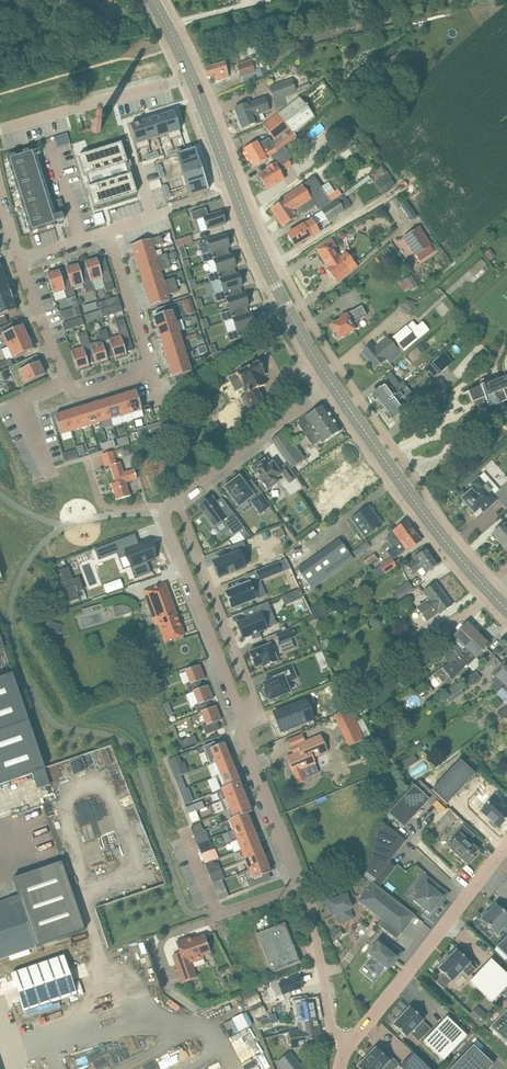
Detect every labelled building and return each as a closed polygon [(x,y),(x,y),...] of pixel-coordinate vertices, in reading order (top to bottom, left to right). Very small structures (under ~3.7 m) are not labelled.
[(257,44),(230,50),(233,60),(259,54),(257,44)] [(236,65),(240,77),(255,72),(254,70),(252,64),(251,61),(236,65)] [(224,63),(205,68),(208,77),(214,75),(216,81),(228,78),(224,63)] [(296,94),(292,79),(268,87),(276,109),(287,105),(285,97),(296,94)] [(258,141),(243,149),(253,167),(268,159),(268,158),(270,157),(277,153),(277,152),(283,146),(292,139),(295,137),(290,131),(291,130),(293,133),(315,116),(300,97),(263,125),(275,140),(271,142),(269,138),(259,144),(258,141)] [(249,103),(244,105),(234,109),(242,129),(257,123),(257,124),(262,122),(259,114),(269,110),(264,98),(249,103)] [(170,113),(162,115),(168,134),(169,140),(181,136),(174,112),(170,113)] [(162,115),(152,119),(158,138),(168,134),(162,115)] [(152,119),(141,122),(147,141),(148,141),(158,138),(152,119)] [(141,122),(130,125),(138,149),(149,146),(148,141),(147,141),(141,122)] [(78,135),(92,131),(92,132),(93,131),(96,133),(99,132),(101,130),(102,128),(101,125),(99,123),(96,123),(93,124),(92,127),(77,131),(78,135)] [(67,133),(53,137),(57,148),(70,144),(67,133)] [(121,143),(79,156),(84,176),(87,175),(90,187),(88,188),(94,207),(137,194),(131,175),(129,175),(126,165),(128,165),(121,143)] [(269,170),(258,175),(266,189),(284,179),(280,172),(292,166),(288,159),(291,158),(283,146),(277,152),(277,153),(270,157),(274,163),(267,167),(269,170)] [(186,152),(176,155),(180,166),(199,160),(196,149),(186,152)] [(31,150),(6,158),(30,234),(55,227),(54,223),(64,220),(62,214),(52,217),(31,150)] [(199,160),(180,166),(183,175),(183,176),(202,170),(199,160)] [(183,175),(180,176),(184,187),(186,186),(205,179),(202,170),(183,176),(183,175)] [(389,173),(376,182),(384,192),(396,183),(389,173)] [(328,182),(321,186),(314,177),(278,201),(280,204),(271,210),(283,227),(315,205),(318,210),(342,194),(338,189),(334,192),(328,182)] [(205,179),(186,186),(189,196),(208,190),(205,179)] [(352,206),(344,194),(321,210),(329,221),(352,206)] [(403,205),(411,222),(418,218),(410,202),(403,205)] [(206,208),(191,213),(193,221),(202,218),(206,230),(226,224),(222,211),(208,216),(206,208)] [(304,224),(287,234),(295,247),(319,232),(312,220),(304,225),(304,224)] [(417,227),(402,238),(419,261),(433,250),(417,227)] [(201,256),(204,264),(214,261),(219,259),(217,252),(230,248),(226,235),(207,241),(211,253),(201,256)] [(161,236),(132,245),(135,258),(155,252),(153,246),(163,243),(161,236)] [(331,267),(329,268),(327,270),(338,282),(358,266),(347,253),(340,259),(333,248),(335,247),(331,239),(317,248),(326,263),(328,262),(331,267)] [(155,252),(135,258),(139,270),(169,260),(167,254),(156,257),(155,252)] [(207,275),(210,284),(220,281),(220,280),(225,279),(225,278),(223,271),(236,267),(232,254),(219,259),(214,261),(217,272),(207,275)] [(91,261),(85,263),(85,264),(94,291),(94,290),(104,287),(106,292),(113,290),(115,289),(105,258),(98,261),(96,257),(90,259),(91,261)] [(169,260),(139,270),(143,282),(162,276),(161,271),(171,267),(169,260)] [(72,266),(66,268),(69,279),(75,297),(76,297),(73,287),(83,284),(86,294),(94,291),(85,264),(79,266),(78,263),(72,265),(72,266)] [(53,272),(47,274),(53,293),(56,302),(67,298),(67,299),(70,298),(75,297),(69,279),(63,281),(59,269),(53,271),(53,272)] [(482,269),(473,276),(476,280),(485,272),(482,269)] [(214,295),(216,303),(226,300),(232,298),(229,291),(243,287),(239,274),(225,278),(225,279),(220,280),(220,281),(224,292),(214,295)] [(162,276),(143,282),(147,294),(176,285),(174,278),(164,281),(162,276)] [(401,284),(405,292),(418,284),(414,276),(401,284)] [(0,278),(0,291),(8,288),(8,287),(4,277),(0,278)] [(176,285),(147,294),(151,307),(170,301),(168,295),(179,292),(176,285)] [(0,291),(0,303),(12,299),(13,299),(8,287),(8,288),(0,291)] [(220,315),(223,323),(233,320),(238,318),(238,317),(236,311),(249,306),(245,294),(232,298),(226,300),(230,311),(220,315)] [(7,322),(5,315),(16,311),(12,299),(0,303),(0,324),(7,322)] [(105,301),(98,303),(100,310),(107,308),(105,301)] [(404,305),(409,312),(414,308),(409,301),(404,305)] [(362,306),(349,312),(340,318),(341,320),(331,325),(338,339),(355,330),(351,324),(367,316),(362,306)] [(74,308),(60,313),(62,320),(77,316),(74,308)] [(107,308),(100,310),(102,317),(109,315),(107,308)] [(172,311),(153,317),(157,327),(176,321),(172,311)] [(226,334),(229,343),(239,339),(244,337),(242,330),(255,326),(251,313),(238,317),(238,318),(233,320),(236,331),(226,334)] [(82,317),(76,319),(78,326),(84,324),(82,317)] [(106,329),(105,330),(114,356),(114,358),(120,356),(121,358),(127,356),(126,353),(133,350),(124,319),(115,322),(119,336),(109,339),(106,329)] [(176,321),(157,327),(160,337),(179,331),(176,321)] [(0,327),(0,336),(3,335),(8,346),(26,338),(28,337),(26,338),(24,334),(26,333),(22,325),(15,329),(13,322),(0,327)] [(398,356),(429,330),(423,324),(417,329),(412,324),(407,328),(406,326),(390,340),(388,338),(375,349),(371,344),(362,352),(371,363),(370,364),(374,370),(386,359),(390,363),(398,356)] [(86,332),(95,362),(96,364),(102,362),(102,364),(108,362),(107,359),(114,356),(105,330),(98,332),(101,342),(91,345),(86,332)] [(179,331),(160,337),(163,347),(182,341),(179,331)] [(82,348),(71,351),(77,370),(83,368),(83,370),(89,368),(88,364),(95,362),(86,332),(78,334),(82,348)] [(26,338),(8,346),(13,358),(33,349),(30,342),(28,343),(26,338)] [(182,341),(163,347),(166,357),(185,352),(182,341)] [(185,352),(166,357),(169,367),(188,362),(185,352)] [(217,353),(212,355),(214,361),(224,358),(221,352),(217,353)] [(444,352),(424,370),(428,374),(430,372),(435,377),(453,362),(444,352)] [(29,367),(26,360),(13,366),(10,367),(18,387),(43,376),(40,371),(42,370),(39,362),(29,367)] [(403,378),(413,369),(404,360),(395,369),(403,378)] [(188,362),(169,367),(172,378),(174,377),(176,384),(188,380),(186,374),(191,372),(188,362)] [(258,362),(229,378),(236,391),(244,387),(248,394),(241,397),(250,412),(265,404),(257,389),(267,384),(263,378),(266,376),(258,362)] [(468,391),(473,402),(493,418),(506,412),(506,409),(504,401),(506,400),(506,376),(490,383),(489,381),(488,380),(486,378),(484,378),(482,379),(481,380),(480,382),(479,384),(479,385),(480,387),(468,391)] [(373,393),(383,406),(407,388),(403,382),(395,388),(396,389),(393,392),(386,383),(373,393)] [(407,388),(383,406),(392,419),(406,409),(399,400),(402,398),(404,400),(412,394),(407,388)] [(136,391),(126,394),(131,413),(142,410),(136,391)] [(126,394),(115,397),(121,416),(131,413),(126,394)] [(115,397),(105,400),(111,419),(121,416),(115,397)] [(105,400),(95,403),(101,422),(111,419),(105,400)] [(95,403),(85,406),(91,425),(101,422),(95,403)] [(85,406),(75,409),(81,428),(91,425),(85,406)] [(305,417),(305,418),(297,423),(304,434),(312,428),(322,443),(340,431),(325,408),(321,407),(305,417)] [(75,409),(65,412),(71,432),(81,428),(75,409)] [(65,412),(55,416),(60,435),(71,432),(65,412)] [(150,425),(136,429),(139,440),(152,432),(150,425)] [(305,458),(285,430),(272,439),(291,468),(305,458)] [(105,450),(117,446),(115,439),(103,444),(105,450)] [(86,445),(66,451),(69,462),(100,452),(98,447),(87,450),(86,445)] [(117,463),(113,451),(102,455),(105,467),(110,466),(116,482),(112,484),(117,500),(131,495),(127,482),(137,479),(134,469),(124,472),(120,462),(117,463)] [(329,454),(300,473),(307,482),(325,469),(334,482),(352,470),(342,456),(335,461),(329,454)] [(254,468),(252,469),(257,476),(256,476),(258,478),(261,482),(262,483),(261,484),(265,490),(266,489),(267,490),(279,482),(285,489),(297,480),(296,479),(286,465),(278,471),(273,463),(271,464),(267,458),(260,464),(259,462),(253,467),(254,468)] [(344,495),(326,508),(332,517),(361,497),(355,489),(362,483),(352,470),(334,482),(344,495)] [(462,499),(463,501),(462,502),(466,507),(467,506),(474,513),(481,507),(484,511),(498,500),(500,497),(506,504),(506,485),(506,484),(499,490),(484,473),(479,477),(471,484),(475,488),(472,491),(471,490),(462,499)] [(226,486),(224,488),(230,495),(239,507),(248,499),(253,506),(261,517),(272,508),(262,495),(256,499),(239,477),(233,481),(231,480),(225,485),(226,486)] [(225,511),(213,496),(201,505),(216,525),(224,519),(236,535),(246,527),(231,507),(225,511)] [(373,514),(368,507),(351,520),(365,538),(375,530),(376,531),(378,529),(377,528),(382,525),(376,517),(374,519),(372,516),(373,514)] [(386,538),(393,547),(414,531),(407,521),(393,531),(394,532),(386,538)] [(503,546),(506,542),(506,523),(505,525),(504,524),(492,534),(503,546)] [(421,540),(414,531),(393,547),(386,552),(391,559),(392,561),(407,550),(408,551),(421,540)] [(135,534),(94,550),(95,551),(96,550),(100,559),(118,552),(120,558),(127,555),(136,577),(151,571),(147,561),(155,558),(150,544),(149,545),(147,546),(145,542),(139,545),(135,534)] [(339,539),(297,570),(311,590),(353,559),(349,554),(339,539)] [(218,563),(214,564),(219,578),(230,573),(231,574),(236,572),(236,571),(245,567),(239,552),(246,549),(243,541),(229,546),(232,554),(217,560),(218,563)] [(367,541),(349,554),(353,559),(371,547),(367,541)] [(427,548),(418,554),(414,557),(416,559),(407,565),(413,574),(422,567),(426,573),(438,564),(427,548)] [(370,557),(354,568),(357,572),(373,561),(370,557)] [(391,559),(380,566),(383,570),(385,574),(396,566),(392,561),(391,559)] [(282,572),(278,563),(256,571),(260,581),(282,572)] [(249,583),(225,593),(232,609),(235,608),(236,610),(242,608),(241,606),(256,600),(252,591),(259,588),(257,581),(250,583),(249,583)] [(435,582),(427,589),(423,592),(428,599),(416,607),(427,621),(439,613),(440,614),(452,605),(435,582)] [(408,583),(394,592),(398,599),(412,589),(408,583)] [(165,584),(155,587),(143,592),(153,618),(156,617),(166,642),(185,635),(165,584)] [(283,596),(287,604),(301,598),(301,597),(298,590),(283,596)] [(246,619),(237,623),(243,639),(252,635),(253,638),(252,638),(253,639),(261,636),(261,635),(260,632),(267,629),(266,628),(262,617),(272,613),(268,603),(269,602),(269,601),(253,608),(256,615),(246,619)] [(318,605),(309,608),(313,617),(314,618),(323,614),(323,613),(327,611),(323,602),(318,605)] [(133,610),(132,610),(132,609),(132,608),(130,607),(128,607),(126,606),(124,605),(122,604),(120,605),(118,605),(117,606),(115,607),(113,607),(114,609),(114,611),(115,613),(115,615),(116,617),(119,616),(123,615),(126,614),(130,613),(133,612),(133,611),(133,610)] [(323,624),(341,612),(338,608),(321,620),(323,624)] [(451,648),(458,654),(478,634),(467,624),(455,636),(451,632),(442,641),(451,649),(451,648)] [(249,653),(255,668),(261,666),(262,668),(277,662),(274,653),(279,652),(278,649),(292,643),(290,638),(295,636),(292,628),(276,634),(279,642),(275,643),(265,646),(266,648),(259,651),(258,649),(249,653)] [(433,629),(419,639),(425,647),(439,637),(433,629)] [(407,632),(389,645),(393,651),(399,646),(400,647),(402,646),(403,645),(404,644),(406,643),(407,642),(412,639),(407,632)] [(483,640),(478,634),(458,654),(454,658),(443,669),(450,677),(451,676),(455,672),(464,663),(467,665),(474,658),(475,657),(476,658),(480,653),(489,645),(483,640)] [(419,645),(416,641),(408,647),(412,651),(419,645)] [(324,651),(317,653),(321,669),(329,667),(324,651)] [(492,675),(495,678),(496,676),(505,685),(506,683),(506,663),(505,661),(498,669),(492,675)] [(190,693),(194,692),(193,691),(203,687),(201,681),(205,679),(199,665),(185,671),(190,684),(186,685),(190,693)] [(269,698),(269,700),(290,692),(286,682),(296,678),(291,666),(279,670),(281,677),(263,684),(266,690),(264,691),(267,699),(269,698)] [(443,669),(442,668),(432,675),(436,679),(438,677),(443,683),(450,677),(443,669)] [(476,672),(465,679),(470,686),(481,679),(476,672)] [(0,678),(0,785),(32,774),(37,789),(50,785),(12,674),(0,678)] [(428,683),(425,686),(430,693),(434,690),(428,683)] [(496,694),(496,695),(506,705),(506,683),(505,685),(497,694),(496,694)] [(203,687),(193,691),(194,692),(198,704),(195,706),(198,714),(202,713),(201,712),(211,708),(209,701),(213,700),(207,685),(203,687)] [(457,685),(444,695),(450,703),(463,693),(457,685)] [(305,701),(275,713),(281,730),(312,718),(305,701)] [(211,708),(201,712),(202,713),(207,725),(203,727),(206,735),(220,729),(217,722),(221,720),(215,706),(211,708)] [(497,713),(501,720),(506,716),(506,706),(497,713)] [(349,708),(333,716),(349,746),(364,739),(357,724),(349,708)] [(299,752),(286,757),(293,774),(294,773),(298,783),(306,780),(301,770),(316,764),(313,757),(328,751),(321,735),(296,745),(299,752)] [(194,736),(181,741),(183,748),(197,742),(194,736)] [(224,743),(210,749),(215,762),(230,756),(224,743)] [(413,754),(399,763),(404,771),(418,761),(413,754)] [(178,756),(167,760),(175,778),(181,776),(185,774),(181,763),(178,756)] [(230,756),(215,762),(220,775),(235,769),(230,756)] [(431,790),(446,804),(475,774),(460,760),(431,790)] [(220,775),(216,777),(221,789),(240,782),(235,769),(220,775)] [(240,782),(221,789),(225,799),(244,792),(240,782)] [(403,828),(430,799),(414,785),(388,813),(403,827),(403,828)] [(186,803),(195,800),(190,787),(181,791),(186,803)] [(225,799),(220,801),(224,811),(229,809),(247,802),(244,792),(225,799)] [(477,816),(487,825),(486,827),(492,833),(493,831),(495,833),(506,820),(506,816),(498,808),(500,806),(493,799),(477,816)] [(202,821),(199,810),(206,808),(204,801),(188,806),(194,823),(202,821)] [(247,802),(229,809),(233,818),(247,813),(252,812),(247,802)] [(229,820),(233,830),(251,823),(247,813),(233,818),(229,820)] [(233,830),(237,840),(255,833),(251,823),(233,830)] [(367,872),(376,879),(405,841),(382,823),(376,830),(367,872)] [(468,864),(474,858),(473,856),(478,851),(468,842),(474,836),(463,825),(451,838),(453,841),(447,847),(466,864),(467,863),(468,864)] [(237,840),(240,850),(259,842),(255,833),(237,840)] [(200,843),(197,844),(201,855),(204,853),(206,852),(209,851),(210,851),(206,841),(205,841),(202,842),(200,843)] [(240,850),(244,860),(263,852),(259,842),(240,850)] [(244,860),(248,869),(267,862),(263,852),(244,860)] [(36,947),(85,930),(62,862),(13,879),(18,895),(0,901),(0,959),(36,947)] [(243,871),(250,888),(263,882),(260,876),(271,872),(267,862),(248,869),(243,871)] [(220,869),(209,874),(210,877),(222,873),(220,869)] [(413,900),(430,913),(443,897),(433,889),(437,884),(425,874),(417,884),(423,888),(413,900)] [(397,901),(373,882),(358,901),(382,920),(397,901)] [(226,890),(217,894),(219,900),(228,896),(226,890)] [(347,896),(327,902),(332,916),(336,915),(339,923),(353,918),(349,909),(352,908),(347,896)] [(397,901),(382,920),(378,925),(396,940),(415,916),(397,901)] [(481,920),(496,934),(504,926),(506,929),(506,915),(506,914),(506,912),(502,907),(500,908),(496,904),(488,913),(486,912),(481,917),(482,918),(481,920)] [(285,922),(256,933),(272,973),(300,962),(285,922)] [(496,946),(506,957),(506,935),(496,946)] [(190,960),(210,953),(204,936),(194,939),(193,936),(176,942),(180,953),(173,955),(182,982),(196,977),(190,960)] [(396,958),(377,943),(368,954),(372,958),(366,965),(378,974),(384,967),(387,969),(396,958)] [(470,963),(457,950),(450,957),(449,955),(444,960),(446,961),(438,969),(444,974),(436,982),(443,989),(451,981),(452,982),(463,970),(469,976),(475,969),(469,964),(470,963)] [(64,956),(11,973),(25,1011),(76,994),(64,956)] [(469,982),(470,982),(492,1003),(506,986),(506,974),(492,960),(492,959),(491,959),(469,982)] [(298,976),(279,983),(284,995),(303,987),(298,976)] [(298,1023),(299,1029),(307,1028),(306,1021),(317,1019),(314,1002),(297,1005),(300,1022),(298,1023)] [(477,1005),(469,1013),(480,1025),(489,1017),(477,1005)] [(416,1028),(424,1036),(431,1029),(422,1021),(423,1020),(419,1016),(420,1015),(415,1010),(414,1011),(410,1007),(393,1025),(406,1038),(416,1028)] [(490,1027),(506,1043),(506,1009),(490,1027)] [(231,1033),(250,1026),(245,1012),(226,1019),(231,1033)] [(256,1022),(259,1029),(272,1024),(269,1017),(256,1022)] [(447,1017),(423,1042),(424,1042),(443,1061),(467,1036),(447,1017),(448,1017),(447,1017)] [(308,1045),(307,1041),(321,1039),(317,1019),(306,1021),(307,1028),(299,1029),(299,1030),(289,1032),(290,1037),(288,1037),(289,1044),(291,1044),(292,1048),(308,1045)] [(493,1064),(473,1045),(451,1068),(488,1068),(493,1064)] [(399,1064),(391,1058),(389,1060),(376,1048),(358,1067),(360,1068),(382,1068),(386,1065),(390,1068),(394,1068),(399,1064)] [(282,1068),(303,1068),(290,1052),(277,1062),(282,1068)] [(413,1053),(400,1067),(401,1068),(430,1068),(413,1053)]
